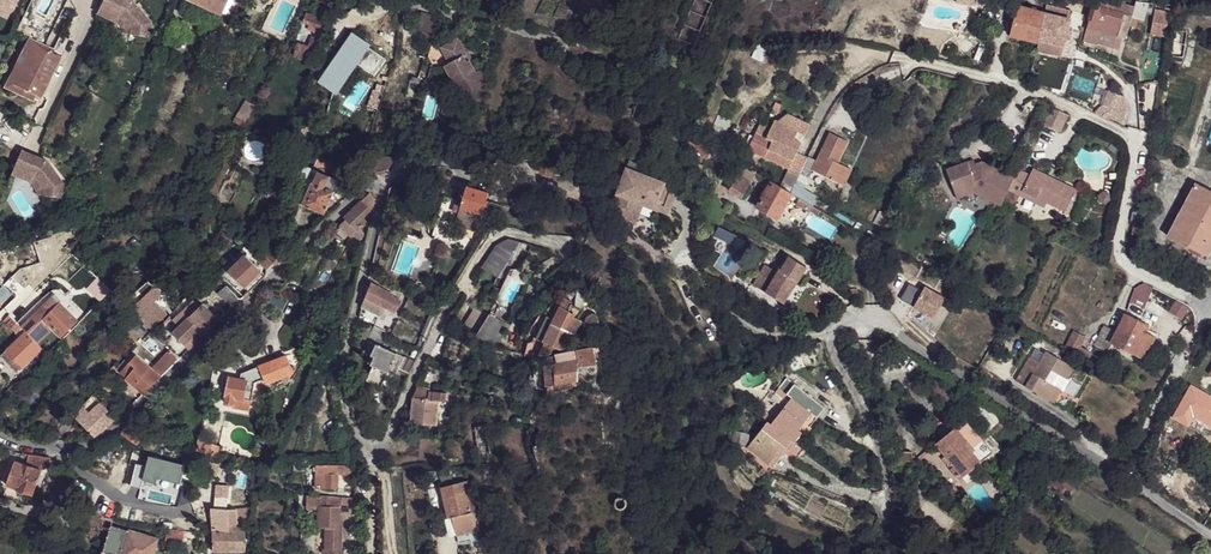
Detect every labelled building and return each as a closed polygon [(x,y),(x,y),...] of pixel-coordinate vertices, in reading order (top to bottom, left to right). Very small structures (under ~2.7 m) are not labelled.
[(7,11),(13,0),(0,0),(0,8),(7,11)] [(96,13),(114,23),(117,15),(130,29),(129,35),(146,38),(148,23),(130,2),(126,0),(103,0),(96,13)] [(219,13),(226,0),(191,0),(219,13)] [(1116,9),(1118,0),(1097,0),(1096,4),(1116,9)] [(1042,10),(1035,38),(1060,43),(1062,35),(1066,36),(1068,27),(1064,26),(1068,8),(1044,2),(1042,10)] [(1091,17),(1089,26),(1099,29),(1123,35),(1129,12),(1116,9),(1096,4),(1087,2),(1084,15),(1091,17)] [(1013,4),(1007,33),(1035,40),(1035,38),(1042,10),(1013,4)] [(1151,37),(1166,38),(1168,13),(1153,11),(1151,37)] [(419,13),(412,34),(429,40),(436,18),(419,13)] [(304,14),(301,23),(306,25),(322,31),(326,22),(304,14)] [(322,31),(306,25),(305,31),(320,36),(322,31)] [(353,32),(319,81),(334,92),(368,42),(353,32)] [(25,37),(0,88),(30,101),(33,96),(38,98),(58,57),(50,53),(52,49),(25,37)] [(464,51),(455,37),(441,46),(450,60),(444,63),(460,90),(479,80),(466,59),(464,60),(460,54),(464,51)] [(322,40),(315,38),(312,48),(319,50),(322,40)] [(1035,40),(1033,49),(1057,54),(1060,43),(1035,38),(1035,40)] [(319,60),(322,51),(319,50),(312,48),(301,44),(297,53),(319,60)] [(757,44),(748,64),(758,68),(767,48),(757,44)] [(1111,99),(1115,90),(1106,87),(1100,103),(1109,106),(1111,99)] [(1109,106),(1106,116),(1118,120),(1124,103),(1111,99),(1109,106)] [(243,101),(232,117),(242,123),(252,106),(243,101)] [(1109,106),(1100,103),(1092,110),(1105,117),(1106,116),(1109,106)] [(1066,112),(1048,104),(1040,120),(1058,129),(1066,112)] [(805,122),(783,111),(774,119),(793,129),(800,132),(805,122)] [(807,167),(835,181),(842,166),(832,160),(842,141),(825,132),(811,159),(803,154),(802,156),(791,150),(793,145),(786,142),(793,129),(774,119),(771,117),(762,135),(768,138),(760,154),(783,166),(782,169),(793,174),(794,172),(803,176),(807,167)] [(800,132),(793,129),(786,142),(793,145),(800,132)] [(45,162),(20,151),(10,174),(28,182),(31,175),(43,190),(41,196),(59,198),(61,184),(45,162)] [(393,158),(372,156),(375,172),(384,170),(393,158)] [(402,165),(395,157),(393,158),(384,170),(390,176),(402,165)] [(1062,209),(1073,187),(1030,166),(1027,172),(1015,167),(1011,175),(979,160),(972,162),(966,165),(964,161),(944,168),(953,191),(973,184),(1001,197),(1006,187),(1018,193),(1020,189),(1044,201),(1062,209)] [(524,164),(522,173),(536,175),(537,167),(524,164)] [(754,171),(740,164),(734,175),(747,182),(754,171)] [(298,180),(300,180),(301,178),(309,182),(311,183),(316,171),(301,165),(296,175),(298,180)] [(842,166),(835,181),(841,184),(848,169),(842,166)] [(537,167),(536,175),(545,175),(550,176),(551,168),(537,167)] [(607,215),(628,223),(633,210),(631,209),(634,201),(641,204),(666,213),(675,188),(624,169),(607,215)] [(793,174),(782,169),(774,183),(785,190),(790,180),(793,174)] [(316,171),(311,183),(323,188),(327,176),(316,171)] [(793,174),(790,180),(798,184),(803,176),(794,172),(793,174)] [(726,190),(739,197),(741,192),(747,182),(734,175),(726,190)] [(323,188),(331,192),(336,181),(327,176),(323,188)] [(291,201),(299,204),(309,182),(301,178),(300,180),(291,201)] [(785,190),(767,180),(762,190),(756,201),(754,205),(773,216),(787,191),(785,190)] [(790,180),(785,190),(787,191),(794,197),(795,197),(807,204),(810,205),(816,193),(798,184),(790,180)] [(323,188),(311,183),(309,182),(299,204),(321,214),(331,192),(323,188)] [(1210,252),(1210,192),(1194,183),(1166,236),(1208,258),(1210,252)] [(973,184),(953,191),(956,197),(973,191),(998,203),(1001,197),(973,184)] [(478,214),(486,194),(464,187),(457,207),(478,214)] [(1020,189),(1018,193),(1042,205),(1044,201),(1020,189)] [(366,194),(354,205),(363,210),(362,213),(368,215),(372,200),(366,194)] [(807,204),(795,197),(792,204),(803,211),(807,204)] [(628,223),(633,225),(641,204),(634,201),(631,209),(633,210),(628,223)] [(351,208),(360,219),(362,213),(363,210),(354,205),(351,208)] [(472,233),(478,214),(457,207),(451,226),(472,233)] [(351,208),(342,217),(344,219),(353,230),(354,230),(356,228),(362,222),(360,219),(351,208)] [(877,208),(871,220),(879,224),(886,212),(877,208)] [(346,236),(353,230),(344,219),(337,224),(346,236)] [(353,230),(346,236),(350,239),(351,238),(355,243),(362,235),(356,228),(354,230),(353,230)] [(495,279),(518,244),(508,241),(505,241),(501,243),(494,247),(479,267),(495,279)] [(271,263),(274,265),(281,258),(268,244),(260,252),(271,263)] [(271,263),(260,252),(254,258),(265,269),(271,263)] [(774,272),(761,265),(750,284),(781,302),(803,265),(787,255),(779,268),(776,267),(774,272)] [(258,271),(243,256),(227,272),(242,287),(258,271)] [(262,276),(258,271),(242,287),(246,292),(262,276)] [(912,272),(902,287),(934,308),(947,289),(928,276),(925,280),(912,272)] [(383,307),(392,311),(398,300),(390,294),(391,293),(368,282),(363,296),(364,297),(383,307)] [(109,292),(101,284),(92,292),(94,295),(100,300),(109,292)] [(151,327),(169,312),(157,298),(163,293),(155,284),(132,303),(151,327)] [(9,294),(0,286),(0,304),(9,294)] [(216,295),(227,306),(235,298),(224,286),(216,295)] [(10,319),(17,327),(27,317),(35,309),(25,297),(6,316),(10,319)] [(383,307),(364,297),(358,308),(378,317),(383,307)] [(74,322),(56,303),(50,308),(43,301),(35,309),(27,317),(44,334),(48,329),(57,338),(74,322)] [(199,304),(187,317),(199,328),(204,334),(217,321),(199,304)] [(551,315),(565,322),(561,331),(565,332),(567,334),(577,322),(580,323),(584,315),(571,308),(567,313),(555,307),(551,315)] [(1110,342),(1135,355),(1141,343),(1149,346),(1155,335),(1146,331),(1141,328),(1143,325),(1145,321),(1125,312),(1114,335),(1110,342)] [(486,315),(475,335),(484,340),(488,333),(485,331),(492,318),(486,315)] [(547,324),(561,331),(565,322),(551,315),(547,324)] [(6,316),(2,320),(5,324),(10,319),(6,316)] [(140,321),(134,316),(131,319),(137,325),(140,321)] [(170,334),(182,345),(197,331),(199,328),(187,317),(170,334)] [(485,331),(488,333),(484,340),(494,346),(505,326),(492,318),(485,331)] [(14,333),(19,328),(17,327),(10,319),(5,324),(14,333)] [(425,319),(422,327),(428,329),(431,322),(425,319)] [(556,351),(565,332),(561,331),(547,324),(539,320),(530,339),(538,343),(533,354),(551,350),(556,351)] [(373,327),(364,322),(357,334),(366,339),(373,327)] [(422,327),(417,339),(418,339),(422,341),(428,329),(422,327)] [(19,328),(14,333),(18,337),(23,333),(19,328)] [(382,332),(376,329),(370,341),(377,344),(382,332)] [(1095,345),(1091,354),(1097,357),(1102,348),(1108,350),(1110,342),(1114,335),(1102,330),(1095,345)] [(187,350),(202,335),(197,331),(182,345),(187,350)] [(1064,348),(1076,355),(1085,339),(1073,332),(1064,348)] [(38,350),(37,349),(23,333),(18,337),(0,355),(0,357),(14,372),(38,350)] [(370,341),(366,339),(359,353),(370,359),(377,344),(370,341)] [(1076,355),(1082,359),(1086,352),(1091,354),(1095,345),(1085,339),(1076,355)] [(1033,342),(1013,378),(1051,400),(1072,365),(1033,342)] [(432,357),(445,360),(446,344),(439,343),(432,357)] [(1135,355),(1142,359),(1149,346),(1141,343),(1135,355)] [(370,359),(367,364),(374,366),(367,381),(389,390),(395,375),(404,379),(412,361),(377,344),(370,359)] [(159,377),(178,358),(166,347),(147,366),(159,377)] [(574,369),(594,370),(591,356),(590,349),(552,355),(553,365),(539,366),(541,382),(553,381),(553,391),(567,390),(567,384),(574,382),(574,369)] [(125,377),(141,361),(133,353),(117,369),(125,377)] [(291,374),(290,371),(289,368),(284,356),(258,368),(265,384),(291,374)] [(1094,365),(1099,368),(1103,360),(1097,357),(1094,365)] [(498,358),(497,371),(511,371),(512,359),(498,358)] [(125,377),(142,394),(159,377),(147,366),(141,361),(125,377)] [(781,395),(792,381),(784,375),(773,389),(781,395)] [(228,379),(224,398),(234,400),(241,402),(241,400),(245,383),(228,379)] [(252,386),(245,383),(241,400),(249,402),(252,386)] [(1197,383),(1179,415),(1194,423),(1199,413),(1210,419),(1210,418),(1210,391),(1197,383)] [(414,387),(410,398),(428,399),(429,393),(429,390),(414,387)] [(742,447),(765,465),(776,450),(779,451),(780,449),(787,439),(790,442),(798,430),(794,428),(807,412),(813,416),(821,406),(803,392),(795,401),(788,396),(767,422),(764,420),(742,447)] [(428,399),(435,400),(444,402),(445,394),(429,393),(428,399)] [(92,397),(72,416),(92,437),(102,430),(113,419),(113,418),(97,403),(92,397)] [(224,398),(222,404),(232,407),(234,400),(224,398)] [(428,399),(410,398),(407,424),(432,426),(435,400),(428,399)] [(246,413),(249,402),(241,400),(241,402),(234,400),(232,407),(232,409),(246,413)] [(761,415),(765,410),(758,405),(754,410),(761,415)] [(955,479),(988,452),(960,418),(931,442),(941,454),(950,465),(946,468),(955,479)] [(129,424),(118,434),(132,445),(142,434),(129,424)] [(361,439),(370,439),(371,425),(361,424),(361,439)] [(747,431),(729,430),(729,442),(745,444),(747,431)] [(790,442),(787,439),(780,449),(793,458),(800,448),(790,442)] [(47,468),(47,458),(44,457),(34,455),(27,454),(22,463),(29,466),(40,470),(47,468)] [(950,465),(941,454),(937,457),(946,468),(950,465)] [(187,465),(149,456),(143,482),(157,486),(158,481),(182,486),(187,465)] [(31,495),(40,470),(29,466),(22,463),(13,460),(4,485),(13,488),(13,489),(31,495)] [(337,464),(313,464),(313,488),(334,488),(334,471),(349,472),(349,475),(358,475),(358,465),(337,464)] [(766,470),(761,464),(756,469),(762,475),(766,470)] [(1043,470),(1035,465),(1027,481),(1035,486),(1043,470)] [(1048,473),(1043,481),(1064,493),(1068,485),(1048,473)] [(1202,493),(1210,498),(1210,478),(1202,493)] [(460,484),(438,489),(445,520),(449,519),(452,532),(470,528),(460,484)] [(215,485),(212,508),(225,508),(227,487),(215,485)] [(356,516),(356,501),(305,495),(304,507),(309,508),(309,509),(316,510),(315,529),(323,530),(322,552),(319,551),(319,553),(335,553),(337,515),(356,516)] [(616,509),(619,509),(622,508),(624,505),(625,502),(623,499),(621,497),(617,497),(614,498),(612,501),(612,504),(613,507),(616,509)] [(226,530),(226,509),(212,508),(209,508),(209,530),(226,530)] [(446,538),(471,532),(470,528),(452,532),(449,519),(445,520),(442,521),(446,538)] [(110,524),(102,550),(116,553),(120,553),(128,530),(110,524)] [(120,553),(153,553),(157,540),(128,530),(120,553)] [(242,551),(242,530),(226,530),(209,530),(209,550),(242,551)]
